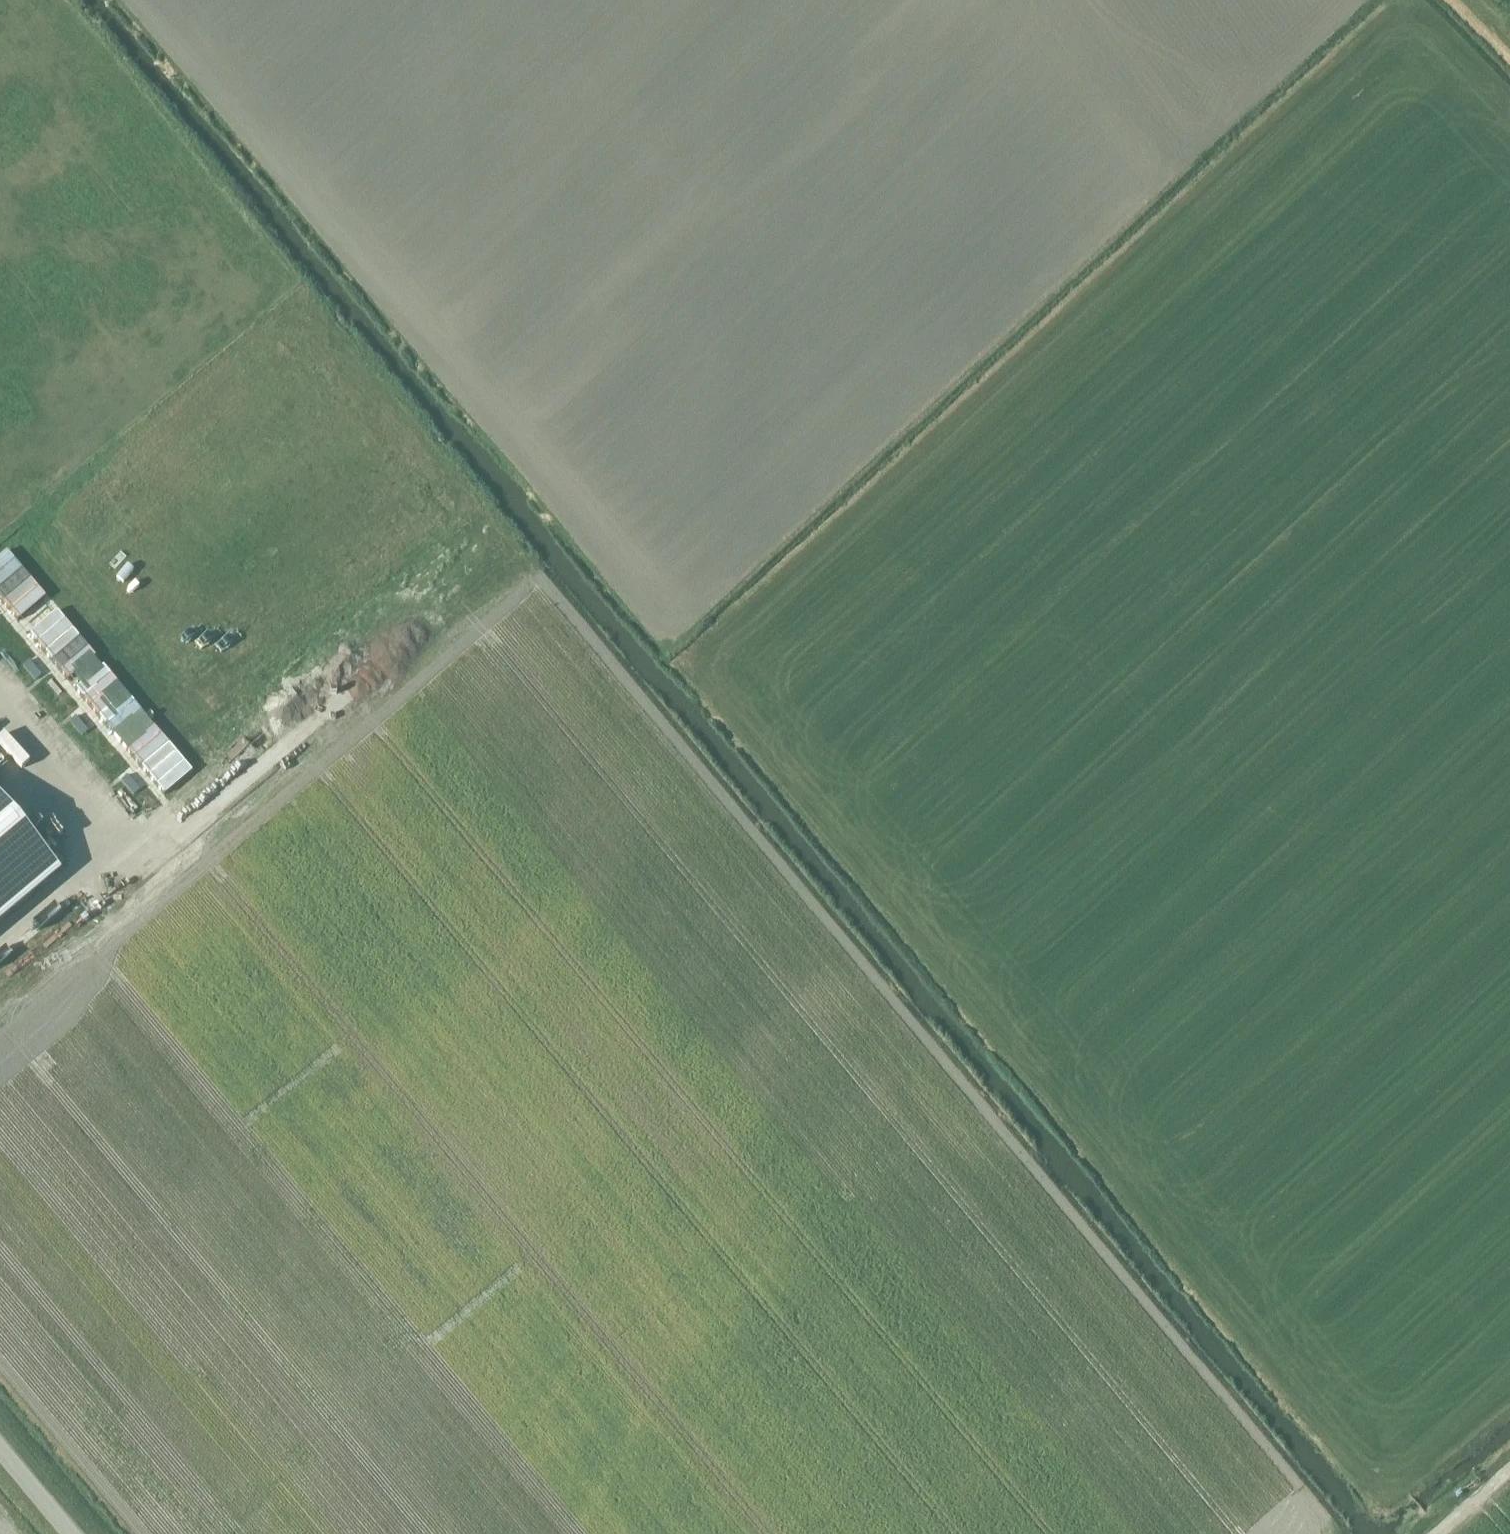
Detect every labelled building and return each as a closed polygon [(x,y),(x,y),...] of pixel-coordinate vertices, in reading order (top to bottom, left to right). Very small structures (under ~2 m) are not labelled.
[(102,722),(179,814),(207,790),(123,691),(88,720),(95,728),(97,725),(102,722)] [(56,868),(0,801),(0,915),(56,868)]
